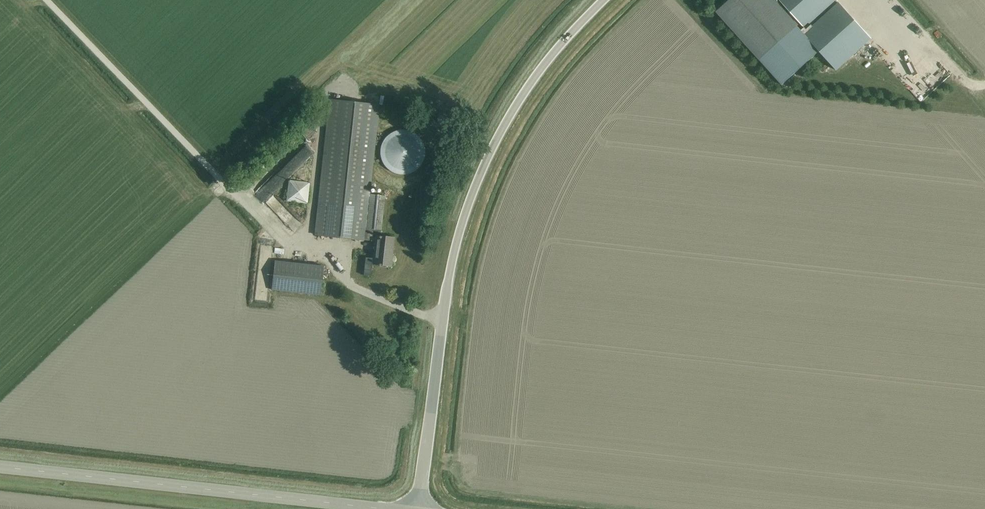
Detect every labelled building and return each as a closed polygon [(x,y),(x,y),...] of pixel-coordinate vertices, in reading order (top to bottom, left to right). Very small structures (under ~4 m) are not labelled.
[(717,11),(764,63),(801,30),(790,18),(775,2),(774,0),(729,0),(717,11)] [(790,18),(793,15),(804,27),(806,29),(837,1),(836,0),(777,0),(775,2),(790,18)] [(819,51),(836,70),(871,39),(837,1),(806,29),(802,32),(819,51)] [(819,51),(802,32),(806,29),(804,27),(801,30),(764,63),(783,84),(819,51)] [(911,97),(946,68),(935,55),(916,71),(911,65),(908,68),(901,61),(893,68),(889,64),(885,68),(911,97)] [(871,59),(860,68),(863,72),(874,62),(871,59)] [(315,235),(363,240),(368,194),(378,105),(329,100),(315,235)] [(290,181),(288,201),(308,203),(310,183),(290,181)] [(363,240),(375,241),(376,236),(380,236),(385,195),(368,194),(363,240)] [(282,209),(278,199),(270,202),(273,212),(282,209)] [(373,258),(373,264),(391,266),(394,238),(380,236),(376,236),(375,241),(373,258)] [(373,264),(373,258),(365,257),(363,275),(370,276),(372,264),(373,264)] [(320,295),(323,266),(275,261),(272,290),(320,295)] [(261,304),(270,304),(270,295),(262,294),(261,304)]
